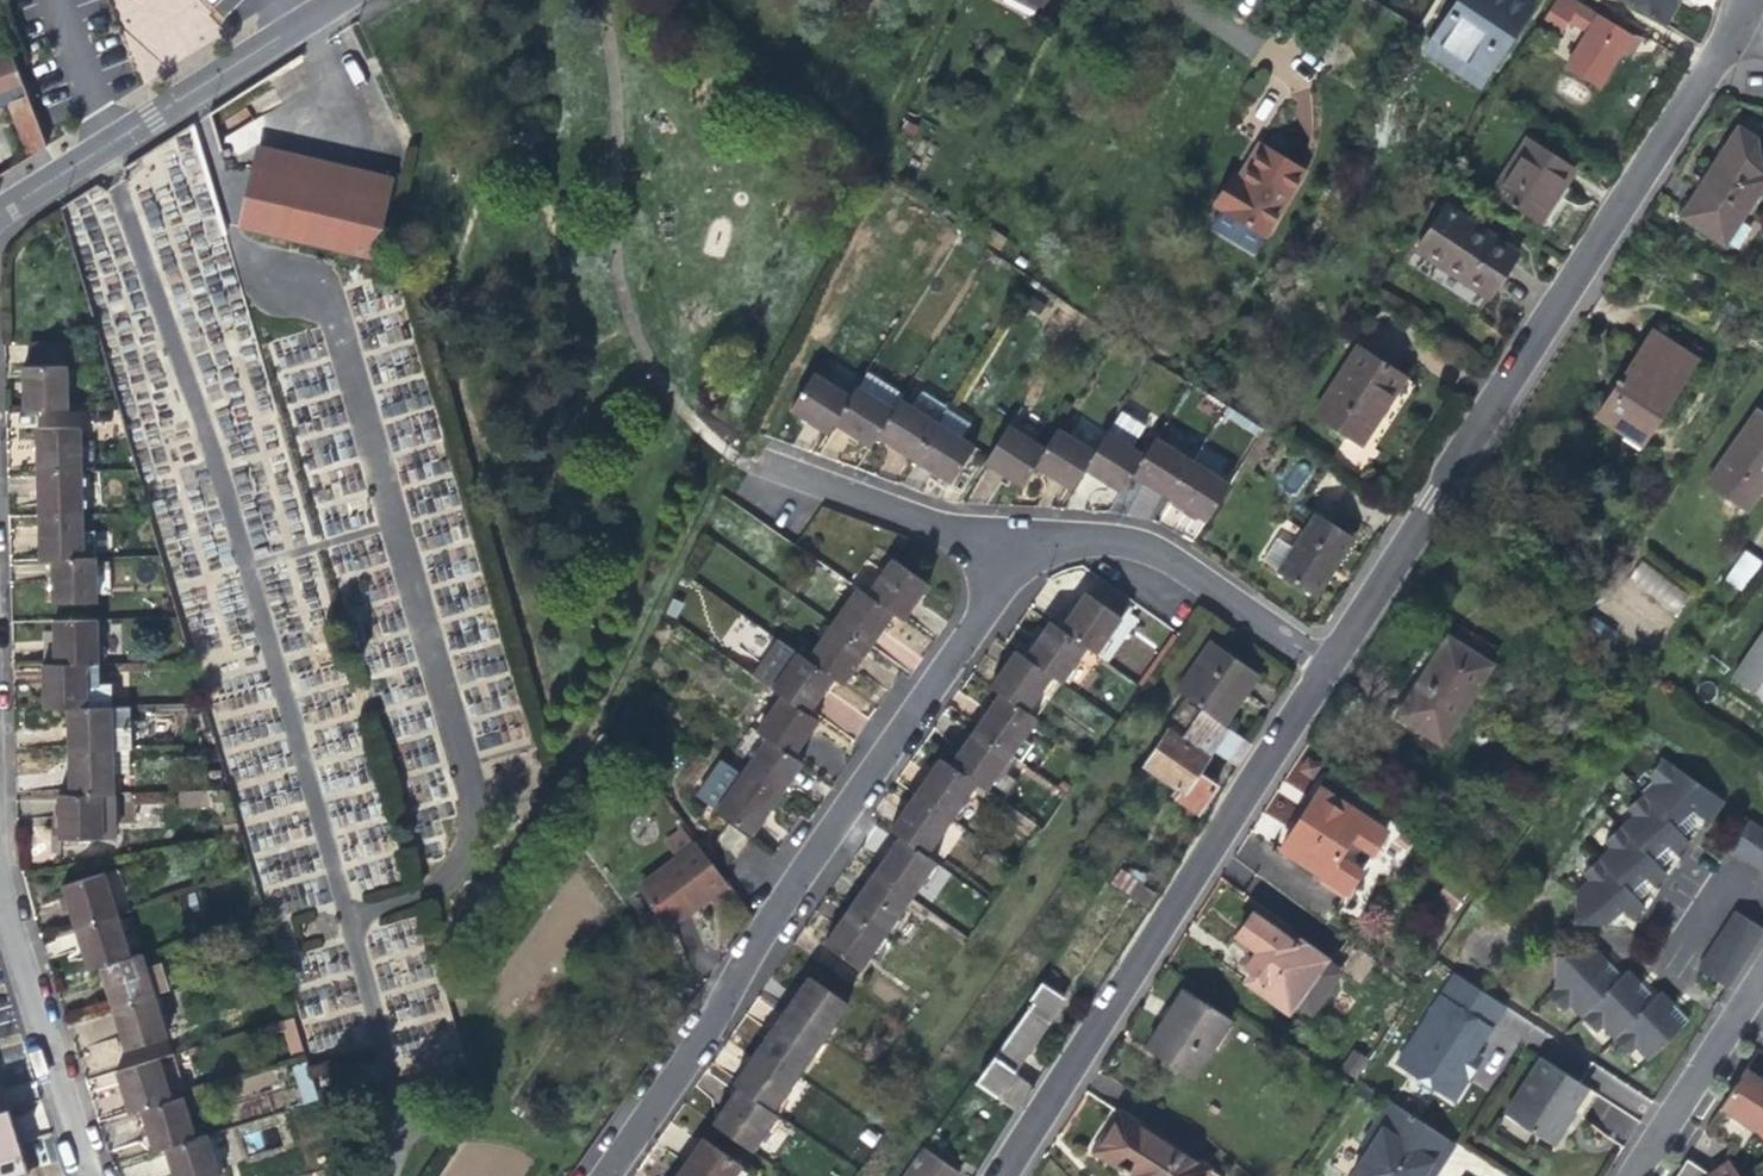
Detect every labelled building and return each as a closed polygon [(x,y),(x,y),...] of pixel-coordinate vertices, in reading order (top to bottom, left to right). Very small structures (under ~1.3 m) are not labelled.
[(146,74),(217,35),(198,0),(179,10),(174,0),(168,0),(157,6),(137,17),(132,8),(114,18),(146,74)] [(1035,8),(1039,4),(1044,6),(1047,0),(1019,0),(1035,8)] [(1427,49),(1447,62),(1486,0),(1459,0),(1427,49)] [(1529,3),(1525,0),(1486,0),(1447,62),(1481,84),(1511,34),(1529,3)] [(1547,14),(1540,26),(1557,37),(1573,13),(1593,25),(1566,67),(1595,86),(1619,49),(1629,33),(1600,14),(1598,17),(1579,4),(1575,9),(1561,0),(1556,0),(1547,14)] [(1665,22),(1678,0),(1680,1),(1680,0),(1631,0),(1665,22)] [(0,57),(0,93),(21,84),(9,54),(0,57)] [(45,148),(25,96),(5,103),(25,155),(45,148)] [(1722,151),(1725,153),(1708,180),(1705,179),(1682,214),(1724,240),(1762,179),(1762,176),(1758,173),(1755,138),(1738,127),(1722,151)] [(1495,190),(1540,219),(1557,192),(1571,170),(1527,141),(1495,190)] [(1697,173),(1705,179),(1708,180),(1725,153),(1722,151),(1715,146),(1705,160),(1697,173)] [(1239,181),(1234,177),(1214,209),(1266,241),(1305,176),(1280,160),(1260,147),(1239,181)] [(239,228),(377,261),(394,183),(362,175),(358,190),(255,166),(239,228)] [(1419,250),(1487,296),(1502,274),(1517,253),(1447,207),(1419,250)] [(1597,414),(1639,442),(1695,357),(1653,330),(1629,366),(1597,414)] [(66,408),(65,365),(59,365),(58,341),(26,343),(27,366),(21,367),(21,385),(22,410),(66,408)] [(1316,411),(1363,442),(1380,416),(1406,378),(1357,347),(1316,411)] [(869,447),(876,436),(894,407),(901,397),(903,393),(867,369),(857,384),(851,393),(833,424),(851,435),(869,447)] [(826,434),(833,424),(851,393),(814,371),(789,410),(808,423),(826,434)] [(894,448),(913,460),(938,421),(947,407),(923,391),(914,405),(901,397),(894,407),(876,436),(894,448)] [(1746,507),(1762,483),(1762,413),(1756,408),(1707,481),(1746,507)] [(1119,413),(1095,451),(1083,469),(1103,482),(1119,492),(1130,474),(1144,453),(1132,446),(1142,429),(1119,413)] [(938,421),(913,460),(930,470),(950,483),(974,444),(938,421)] [(1021,487),(1035,465),(1047,447),(1008,422),(982,462),(1001,474),(1021,487)] [(1071,489),(1083,469),(1095,451),(1059,427),(1047,447),(1035,465),(1057,480),(1071,489)] [(35,449),(36,471),(80,470),(79,428),(35,428),(35,449)] [(1155,435),(1144,453),(1130,474),(1148,486),(1168,499),(1193,459),(1155,435)] [(1231,483),(1193,459),(1168,499),(1191,513),(1206,523),(1231,483)] [(36,485),(37,513),(81,512),(80,470),(36,471),(36,485)] [(82,557),(81,512),(37,513),(38,535),(38,558),(50,558),(82,557)] [(1261,559),(1315,596),(1339,560),(1354,539),(1317,514),(1294,547),(1277,536),(1261,559)] [(1741,591),(1762,560),(1744,548),(1723,579),(1741,591)] [(95,557),(82,557),(50,558),(50,579),(51,602),(95,600),(95,557)] [(890,558),(865,594),(891,612),(902,620),(913,604),(927,584),(890,558)] [(1626,579),(1673,617),(1689,598),(1642,559),(1626,579)] [(1076,605),(1060,627),(1086,646),(1095,652),(1133,599),(1126,594),(1107,580),(1096,596),(1087,590),(1076,605)] [(856,587),(831,622),(867,648),(877,633),(891,612),(865,594),(856,587)] [(52,638),(53,663),(97,662),(96,618),(51,619),(52,638)] [(1040,634),(1025,655),(1051,673),(1061,681),(1086,646),(1060,627),(1050,620),(1040,634)] [(831,622),(806,658),(834,678),(843,684),(854,667),(867,648),(831,622)] [(1396,713),(1440,741),(1492,662),(1449,634),(1425,669),(1396,713)] [(1734,676),(1762,697),(1762,635),(1734,676)] [(1186,695),(1203,707),(1226,723),(1246,695),(1260,675),(1212,638),(1175,687),(1186,695)] [(770,687),(779,693),(808,714),(822,695),(834,678),(806,658),(796,651),(779,639),(754,675),(770,687)] [(990,684),(1000,691),(1025,709),(1051,673),(1025,655),(1017,648),(1001,670),(990,684)] [(42,707),(66,706),(110,705),(109,688),(97,687),(97,662),(53,663),(40,664),(41,682),(42,707)] [(987,710),(975,726),(1011,752),(1035,716),(1025,709),(1000,691),(987,710)] [(755,729),(765,736),(794,757),(808,735),(818,721),(808,714),(779,693),(755,729)] [(66,730),(67,751),(126,749),(129,749),(128,705),(110,705),(66,706),(66,730)] [(1250,741),(1226,723),(1203,707),(1182,735),(1169,726),(1142,766),(1179,793),(1174,799),(1196,815),(1216,785),(1200,774),(1205,767),(1215,752),(1235,765),(1250,741)] [(963,743),(950,761),(977,781),(987,787),(1011,752),(975,726),(963,743)] [(801,762),(794,757),(765,736),(740,773),(776,799),(790,779),(801,762)] [(126,749),(67,751),(68,773),(68,795),(101,793),(112,793),(112,774),(126,774),(126,749)] [(932,770),(917,791),(952,816),(977,781),(950,761),(942,755),(932,770)] [(766,815),(776,799),(740,773),(721,759),(696,795),(752,836),(766,815)] [(1711,822),(1725,803),(1660,759),(1648,776),(1655,781),(1628,807),(1634,813),(1606,838),(1612,845),(1585,871),(1591,877),(1578,892),(1574,924),(1608,925),(1625,912),(1632,920),(1645,907),(1632,892),(1641,884),(1646,879),(1655,887),(1668,875),(1654,860),(1663,851),(1669,846),(1677,854),(1690,842),(1677,827),(1687,818),(1695,811),(1711,822)] [(1284,850),(1350,893),(1390,832),(1322,788),(1305,817),(1284,850)] [(891,828),(900,834),(926,852),(952,816),(917,791),(904,809),(891,828)] [(114,838),(112,793),(101,793),(68,795),(56,795),(57,822),(57,839),(114,838)] [(1750,820),(1731,848),(1762,870),(1762,829),(1750,820)] [(749,839),(727,824),(714,844),(736,859),(749,839)] [(697,904),(724,882),(696,844),(694,845),(682,828),(665,841),(677,858),(639,886),(668,926),(697,904)] [(935,859),(926,852),(900,834),(886,854),(874,871),(910,896),(935,859)] [(918,891),(930,900),(949,875),(937,866),(918,891)] [(885,932),(910,896),(874,871),(862,890),(850,907),(885,932)] [(67,903),(74,929),(116,915),(104,875),(62,887),(67,903)] [(1145,906),(1154,893),(1138,882),(1129,895),(1145,906)] [(860,969),(885,932),(850,907),(837,925),(824,944),(860,969)] [(1296,943),(1252,911),(1234,935),(1256,951),(1244,967),(1256,975),(1251,982),(1249,985),(1273,1002),(1287,1012),(1326,958),(1310,947),(1300,939),(1296,943)] [(1705,960),(1735,979),(1762,937),(1762,928),(1737,911),(1705,960)] [(1625,912),(1608,925),(1623,926),(1628,922),(1632,920),(1625,912)] [(87,970),(99,966),(129,957),(116,915),(74,929),(80,948),(87,970)] [(1256,951),(1234,935),(1230,941),(1247,952),(1239,963),(1244,967),(1256,951)] [(1667,1014),(1675,1006),(1662,992),(1647,1006),(1640,998),(1635,993),(1641,984),(1629,971),(1615,985),(1608,978),(1600,971),(1608,962),(1595,949),(1587,957),(1554,956),(1553,991),(1546,998),(1562,1014),(1568,1008),(1596,1034),(1602,1028),(1630,1055),(1636,1049),(1648,1061),(1681,1030),(1667,1014)] [(141,953),(129,957),(99,966),(106,989),(112,1008),(154,995),(141,953)] [(1705,960),(1700,969),(1730,988),(1735,979),(1705,960)] [(1393,1068),(1452,1103),(1509,1007),(1449,972),(1393,1068)] [(799,990),(783,1012),(823,1040),(848,1003),(808,976),(799,990)] [(996,1097),(1016,1110),(1018,1112),(1035,1086),(1014,1071),(1035,1041),(1064,998),(1042,982),(977,1080),(998,1094),(996,1097)] [(1145,1048),(1191,1078),(1228,1018),(1182,989),(1165,1016),(1145,1048)] [(167,1039),(154,995),(112,1008),(118,1028),(126,1050),(167,1039)] [(1675,1006),(1667,1014),(1681,1030),(1689,1022),(1681,1013),(1675,1006)] [(771,1029),(758,1049),(797,1077),(823,1040),(783,1012),(771,1029)] [(293,1018),(282,1021),(290,1052),(301,1049),(293,1018)] [(0,1021),(0,1175),(42,1175),(0,1021)] [(733,1083),(739,1087),(773,1112),(797,1077),(758,1049),(739,1075),(733,1083)] [(1358,1077),(1367,1056),(1352,1049),(1342,1070),(1358,1077)] [(1570,1108),(1584,1086),(1539,1057),(1503,1113),(1552,1144),(1565,1124),(1573,1111),(1570,1108)] [(127,1113),(139,1109),(170,1100),(157,1058),(114,1071),(121,1092),(127,1113)] [(293,1065),(302,1103),(316,1099),(307,1062),(293,1065)] [(1746,1069),(1720,1109),(1756,1135),(1762,1145),(1762,1080),(1746,1069)] [(776,1114),(773,1112),(739,1087),(724,1109),(713,1124),(751,1151),(776,1114)] [(181,1096),(170,1100),(139,1109),(147,1132),(153,1151),(163,1148),(194,1139),(181,1096)] [(1451,1140),(1391,1101),(1363,1143),(1366,1157),(1354,1175),(1427,1175),(1425,1166),(1436,1162),(1451,1140)] [(1134,1175),(1202,1175),(1207,1168),(1122,1113),(1096,1152),(1106,1158),(1134,1175)] [(194,1139),(163,1148),(171,1173),(172,1175),(218,1175),(205,1135),(194,1139)] [(678,1175),(679,1175),(735,1175),(743,1165),(705,1138),(692,1156),(678,1175)] [(1427,1175),(1435,1175),(1448,1155),(1456,1143),(1451,1140),(1436,1162),(1425,1166),(1427,1175)] [(958,1174),(926,1151),(909,1175),(956,1175),(958,1174)] [(1686,1161),(1677,1175),(1709,1175),(1686,1161)]
